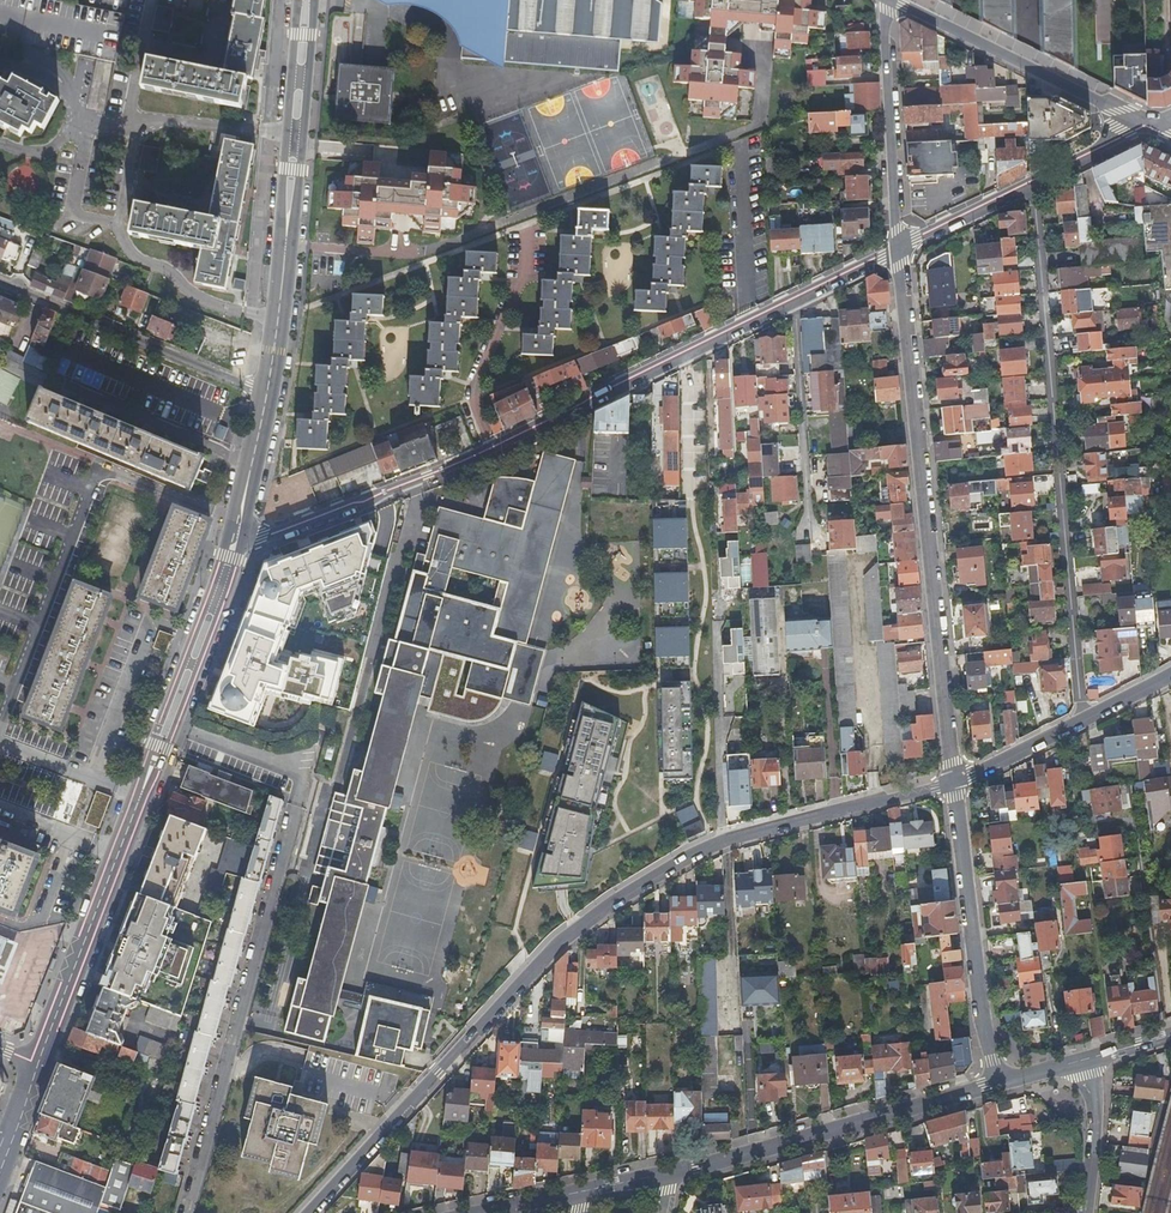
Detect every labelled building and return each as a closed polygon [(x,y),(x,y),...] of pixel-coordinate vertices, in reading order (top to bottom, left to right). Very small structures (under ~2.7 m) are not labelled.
[(266,61),(268,50),(259,49),(264,22),(262,22),(266,0),(235,0),(232,16),(231,19),(234,20),(223,76),(246,80),(252,81),(254,72),(259,73),(262,61),(266,61)] [(388,6),(398,5),(408,5),(419,7),(429,11),(432,12),(440,17),(447,23),(453,31),(458,39),(461,48),(463,48),(462,59),(617,71),(620,40),(660,43),(663,4),(656,0),(377,0),(388,6)] [(698,2),(697,18),(713,19),(711,37),(693,49),(691,66),(674,64),(672,81),(689,83),(688,99),(703,100),(702,116),(719,118),(719,117),(734,119),(737,87),(753,88),(754,72),(738,70),(740,53),(724,52),(725,35),(742,22),(757,23),(757,31),(770,32),(773,32),(771,58),(788,60),(790,43),(804,44),(806,26),(823,27),(824,11),(807,9),(808,0),(691,0),(691,1),(698,2)] [(980,22),(1012,37),(1011,0),(980,0),(980,22)] [(1041,52),(1042,52),(1073,67),(1071,0),(1040,0),(1041,52)] [(1095,44),(1114,44),(1144,43),(1143,9),(1143,0),(1093,0),(1095,44)] [(1146,105),(1164,105),(1170,102),(1170,69),(1166,76),(1157,80),(1155,80),(1157,75),(1157,50),(1153,50),(1152,8),(1143,9),(1144,43),(1145,96),(1146,103),(1146,105)] [(900,24),(901,58),(910,58),(911,60),(921,60),(921,61),(921,62),(926,62),(926,61),(934,61),(937,61),(936,34),(907,19),(900,24)] [(847,33),(858,32),(858,24),(841,25),(842,33),(847,33)] [(862,48),(862,32),(858,32),(847,33),(848,48),(858,48),(862,48)] [(975,86),(949,87),(948,67),(952,67),(952,60),(948,60),(947,56),(941,56),(943,52),(943,37),(936,34),(937,61),(938,68),(938,79),(939,86),(939,93),(940,105),(961,104),(976,104),(976,100),(975,86)] [(1135,97),(1145,96),(1144,43),(1114,44),(1115,88),(1135,87),(1135,97)] [(115,62),(118,47),(100,44),(97,58),(115,62)] [(858,56),(858,48),(848,48),(840,48),(840,57),(852,56),(858,56)] [(853,73),(852,56),(840,57),(836,57),(837,71),(834,71),(834,76),(844,76),(844,73),(853,73)] [(805,59),(807,85),(825,84),(824,70),(812,70),(811,59),(805,59)] [(921,60),(911,60),(918,69),(938,68),(937,61),(934,61),(926,61),(926,62),(921,62),(921,61),(921,60)] [(147,61),(142,89),(240,109),(246,80),(223,76),(147,61)] [(406,71),(340,65),(337,98),(335,120),(401,126),(406,71)] [(975,86),(976,100),(1003,98),(1003,103),(1017,102),(1016,83),(993,83),(992,66),(974,66),(975,86)] [(20,136),(23,131),(30,135),(34,128),(36,125),(43,129),(50,116),(58,102),(50,99),(49,102),(42,98),(43,95),(34,89),(14,77),(11,83),(8,87),(1,83),(0,85),(0,125),(20,136)] [(846,110),(851,110),(854,110),(879,108),(878,82),(872,82),(852,83),(850,83),(851,94),(845,94),(846,110)] [(903,88),(904,106),(940,105),(939,93),(939,86),(903,88)] [(1115,88),(1135,98),(1135,97),(1135,87),(1115,88)] [(1026,98),(1027,122),(1028,134),(1028,158),(1090,127),(1090,113),(1059,97),(1026,98)] [(961,104),(940,105),(940,112),(962,112),(961,104)] [(976,104),(961,104),(962,112),(963,139),(977,139),(977,136),(977,125),(976,104)] [(940,105),(904,106),(906,142),(947,140),(946,131),(936,132),(936,130),(912,131),(912,126),(928,125),(928,122),(940,121),(940,112),(940,105)] [(834,111),(809,112),(809,117),(810,130),(836,128),(850,128),(850,135),(865,134),(864,113),(851,114),(851,110),(846,110),(845,110),(839,110),(834,111)] [(1027,122),(993,124),(994,135),(1028,134),(1027,122)] [(993,124),(977,125),(977,136),(994,135),(993,124)] [(226,291),(254,148),(233,144),(233,142),(234,138),(220,136),(219,138),(217,152),(221,153),(208,219),(136,205),(130,236),(201,250),(195,285),(226,291)] [(947,140),(906,142),(907,175),(923,175),(923,172),(935,171),(935,174),(952,174),(952,161),(951,140),(947,140)] [(994,150),(996,187),(1025,173),(1024,149),(1014,150),(1013,141),(1004,141),(1005,150),(994,150)] [(1141,143),(1092,167),(1094,178),(1101,194),(1103,200),(1119,202),(1110,185),(1121,179),(1122,182),(1127,180),(1126,177),(1134,173),(1133,171),(1138,168),(1143,166),(1141,143)] [(1141,143),(1143,166),(1143,169),(1143,171),(1170,186),(1170,158),(1141,143)] [(347,161),(344,193),(328,192),(326,209),(342,210),(341,227),(357,228),(356,244),(372,246),(374,229),(390,231),(391,215),(407,217),(422,234),(438,236),(440,219),(456,221),(474,207),(476,190),(459,189),(462,156),(430,153),(428,178),(412,177),(411,184),(378,181),(380,164),(347,161)] [(838,172),(844,172),(858,172),(858,165),(863,165),(862,153),(823,155),(824,171),(838,170),(838,172)] [(773,155),(764,156),(765,174),(774,173),(773,155)] [(26,182),(35,176),(29,165),(19,171),(26,182)] [(683,192),(669,191),(669,236),(661,235),(654,236),(653,257),(655,257),(655,263),(652,263),(650,290),(635,289),(634,309),(666,311),(667,294),(668,294),(669,285),(672,285),(680,285),(685,265),(678,265),(679,258),(682,258),(683,231),(702,232),(701,186),(703,186),(716,187),(717,167),(685,165),(683,192)] [(1072,176),(1073,185),(1083,184),(1081,172),(1072,176)] [(859,175),(844,176),(845,191),(843,191),(843,200),(871,198),(870,190),(867,190),(866,175),(859,175)] [(1076,220),(1079,241),(1089,240),(1083,184),(1073,185),(1073,188),(1076,220)] [(1058,222),(1063,221),(1076,220),(1073,188),(1056,190),(1058,222)] [(1146,205),(1151,249),(1163,248),(1166,286),(1170,286),(1170,203),(1146,205)] [(1146,205),(1142,205),(1142,206),(1143,223),(1146,250),(1151,249),(1146,205)] [(869,208),(839,210),(841,237),(857,237),(857,234),(863,233),(863,230),(870,230),(869,208)] [(569,309),(570,302),(572,301),(573,283),(573,275),(583,275),(590,275),(592,240),(592,233),(592,229),(607,231),(608,210),(578,209),(577,228),(576,228),(575,237),(561,236),(558,274),(558,275),(557,283),(541,282),(541,300),(543,300),(543,307),(540,306),(540,326),(540,329),(539,329),(538,332),(538,333),(522,333),(521,354),(553,356),(555,329),(571,329),(572,309),(569,309)] [(997,215),(998,227),(1007,226),(1008,234),(1025,232),(1023,211),(1006,213),(1006,214),(997,215)] [(15,223),(0,218),(0,238),(11,243),(15,234),(11,232),(15,223)] [(1063,221),(1066,246),(1079,245),(1079,241),(1076,220),(1063,221)] [(798,226),(798,229),(799,247),(799,249),(813,248),(813,252),(832,250),(831,225),(798,226)] [(798,229),(768,230),(769,249),(799,247),(798,229)] [(1081,265),(1099,263),(1141,259),(1139,235),(1089,240),(1079,241),(1079,245),(1081,265)] [(1003,271),(1016,270),(1017,270),(1016,262),(1015,262),(1012,237),(1000,238),(1000,244),(1003,271)] [(11,243),(0,238),(0,258),(4,260),(11,258),(16,244),(11,243)] [(23,247),(16,244),(11,258),(17,260),(23,247)] [(977,274),(992,272),(1003,271),(1000,244),(975,248),(977,274)] [(74,266),(81,247),(75,245),(68,264),(74,266)] [(799,247),(769,249),(769,255),(799,253),(799,249),(799,247)] [(36,268),(42,254),(34,251),(28,264),(36,268)] [(84,270),(109,279),(116,260),(91,251),(84,270)] [(454,353),(455,345),(458,345),(460,318),(476,319),(479,283),(480,281),(481,273),(494,274),(496,255),(466,252),(463,280),(445,279),(445,322),(429,321),(427,342),(430,343),(430,349),(427,349),(427,364),(426,375),(409,375),(408,396),(410,397),(409,406),(414,406),(421,407),(441,407),(441,404),(441,397),(441,380),(443,380),(443,371),(448,372),(455,372),(457,353),(454,353)] [(944,252),(929,260),(926,265),(930,307),(953,305),(948,252),(944,252)] [(32,286),(66,301),(72,284),(78,268),(74,266),(68,264),(67,263),(60,282),(57,280),(56,283),(37,275),(32,286)] [(1058,267),(1061,290),(1082,288),(1085,288),(1084,275),(1100,273),(1099,263),(1081,265),(1058,267)] [(101,299),(109,279),(84,270),(78,268),(72,284),(78,286),(77,290),(78,291),(101,299)] [(992,272),(994,296),(997,296),(1018,294),(1016,270),(1003,271),(992,272)] [(874,274),(865,278),(867,304),(871,303),(875,303),(876,308),(886,307),(886,302),(888,302),(890,302),(887,281),(874,274)] [(231,287),(245,289),(246,280),(233,277),(231,287)] [(73,304),(78,291),(77,290),(78,286),(72,284),(66,301),(73,304)] [(141,313),(148,294),(142,292),(127,287),(120,304),(141,313)] [(1082,288),(1061,290),(1063,313),(1072,312),(1084,311),(1082,288)] [(963,316),(981,314),(979,298),(979,290),(968,290),(970,308),(962,309),(963,316)] [(1018,294),(997,296),(999,314),(1019,312),(1018,294)] [(347,370),(349,370),(349,360),(357,361),(364,361),(366,324),(368,324),(368,320),(369,315),(383,316),(383,315),(384,297),(353,295),(352,312),(350,312),(349,320),(349,321),(335,321),(332,363),(332,367),(316,366),(316,367),(314,386),(318,386),(317,394),(314,394),(313,412),(312,420),(297,419),(296,439),(298,439),(297,448),(326,450),(329,422),(329,421),(330,414),(344,415),(346,396),(341,396),(342,389),(346,389),(347,370)] [(3,331),(6,324),(8,325),(10,319),(15,321),(19,313),(14,311),(16,305),(0,298),(0,330),(3,331)] [(1158,325),(1156,304),(1150,305),(1151,326),(1158,325)] [(702,326),(711,323),(704,307),(695,310),(696,314),(702,326)] [(1137,326),(1137,327),(1140,327),(1138,307),(1117,309),(1118,327),(1137,326)] [(838,310),(839,318),(841,351),(856,350),(855,341),(870,340),(869,328),(868,311),(868,309),(868,308),(838,310)] [(44,346),(57,314),(45,309),(31,341),(44,346)] [(1102,309),(1084,311),(1072,312),(1074,333),(1077,333),(1094,331),(1094,330),(1104,328),(1102,309)] [(886,310),(868,311),(869,328),(887,326),(886,310)] [(648,329),(650,333),(658,330),(661,337),(676,331),(679,333),(684,331),(685,328),(694,324),(691,316),(689,312),(648,329)] [(991,322),(982,323),(982,332),(983,339),(993,338),(992,329),(999,329),(999,334),(1022,332),(1020,312),(1019,312),(999,314),(997,314),(998,322),(992,323),(991,322)] [(183,329),(153,316),(147,329),(157,333),(156,336),(166,341),(167,337),(178,342),(183,329)] [(812,357),(812,372),(832,371),(843,370),(841,351),(839,318),(831,318),(830,317),(824,317),(822,319),(825,356),(812,357)] [(933,337),(957,335),(955,317),(932,319),(932,327),(933,337)] [(812,319),(801,319),(801,331),(813,330),(812,319)] [(1099,331),(1094,331),(1077,333),(1078,346),(1069,347),(1070,351),(1101,348),(1100,344),(1099,331)] [(983,339),(982,332),(972,333),(974,352),(980,351),(984,351),(984,348),(983,339)] [(630,336),(635,348),(641,346),(637,334),(630,336)] [(206,338),(198,335),(192,348),(201,352),(206,338)] [(957,338),(957,335),(933,337),(930,338),(923,338),(925,357),(946,355),(948,354),(947,339),(957,338)] [(574,359),(581,374),(606,364),(606,362),(616,358),(615,356),(635,348),(630,336),(574,359)] [(755,363),(756,376),(755,377),(778,376),(778,363),(785,363),(783,337),(759,339),(760,354),(761,363),(755,363)] [(993,338),(983,339),(984,348),(998,347),(997,338),(993,338)] [(1134,356),(1133,345),(1110,348),(1107,348),(1108,358),(1112,358),(1113,367),(1090,369),(1090,366),(1078,367),(1079,375),(1080,384),(1128,380),(1126,357),(1134,356)] [(34,368),(43,372),(46,365),(45,355),(41,353),(41,352),(29,347),(24,359),(23,361),(22,362),(34,368)] [(1025,371),(1023,348),(1000,350),(1003,374),(1025,371)] [(30,384),(39,389),(46,374),(43,372),(34,368),(22,362),(23,361),(24,359),(6,350),(0,363),(0,368),(12,375),(30,384)] [(963,353),(948,354),(946,355),(946,360),(947,364),(943,364),(944,366),(941,368),(941,372),(944,374),(944,375),(967,373),(966,362),(964,362),(963,353)] [(574,359),(524,380),(525,384),(528,390),(529,393),(540,388),(571,376),(578,392),(587,388),(581,374),(574,359)] [(885,359),(872,360),(873,375),(874,375),(886,374),(886,372),(885,359)] [(733,448),(729,360),(716,361),(716,369),(713,369),(713,379),(717,379),(717,399),(721,399),(722,431),(722,438),(719,438),(719,448),(733,448)] [(814,411),(828,410),(835,410),(833,385),(832,371),(812,372),(811,372),(812,382),(816,382),(819,382),(821,400),(817,400),(813,401),(814,409),(814,411)] [(30,384),(12,375),(0,398),(0,401),(16,409),(30,384)] [(767,395),(787,393),(787,385),(791,385),(790,375),(778,376),(755,377),(756,385),(762,385),(763,388),(766,387),(767,395)] [(1024,400),(1029,399),(1028,382),(1024,382),(1023,375),(999,377),(1000,382),(1003,382),(1005,401),(1024,400)] [(740,406),(757,405),(757,395),(756,385),(755,377),(756,376),(734,378),(735,406),(740,406)] [(873,379),(875,401),(899,398),(897,376),(875,378),(873,379)] [(936,379),(938,398),(957,396),(955,377),(936,379)] [(525,384),(524,380),(489,394),(490,398),(525,384)] [(1130,402),(1128,380),(1080,384),(1081,392),(1081,400),(1093,399),(1093,396),(1115,394),(1116,403),(1112,404),(1112,415),(1113,415),(1125,414),(1139,412),(1139,401),(1130,402)] [(835,410),(845,409),(844,384),(833,385),(835,410)] [(975,403),(989,402),(987,387),(974,389),(975,403)] [(537,412),(548,407),(540,388),(529,393),(537,412)] [(205,475),(198,472),(203,459),(43,390),(28,424),(190,491),(195,480),(207,485),(212,473),(207,471),(205,475)] [(528,390),(494,406),(502,429),(537,412),(529,393),(528,390)] [(628,433),(630,394),(623,397),(595,411),(595,432),(623,432),(628,433)] [(664,450),(665,450),(665,468),(674,468),(678,468),(678,433),(677,433),(677,396),(664,396),(664,408),(660,408),(660,422),(664,422),(664,431),(664,450)] [(764,409),(766,423),(774,422),(787,421),(786,396),(760,397),(760,409),(764,409)] [(1010,426),(1031,424),(1029,406),(1024,406),(1024,400),(1005,401),(1004,401),(1004,409),(1008,408),(1010,426)] [(969,419),(990,416),(989,403),(989,402),(975,403),(960,405),(942,407),(944,434),(963,432),(961,419),(969,419)] [(828,414),(831,453),(849,452),(849,451),(847,431),(846,413),(828,414)] [(436,443),(466,431),(460,415),(430,427),(436,443)] [(1112,415),(1101,416),(1097,416),(1098,423),(1083,424),(1085,449),(1124,445),(1122,421),(1114,422),(1113,415),(1112,415)] [(990,419),(991,427),(999,427),(998,417),(990,418),(990,419)] [(749,513),(748,504),(763,503),(762,477),(760,446),(759,436),(758,418),(750,418),(751,433),(746,433),(746,439),(748,439),(750,463),(749,463),(750,476),(746,476),(747,483),(750,483),(750,492),(747,494),(736,495),(737,513),(749,513)] [(961,419),(963,432),(970,432),(969,419),(961,419)] [(400,430),(401,435),(402,435),(424,426),(422,421),(400,430)] [(991,430),(992,441),(1000,440),(999,427),(991,427),(991,430)] [(1001,445),(1001,454),(1005,453),(1030,451),(1028,427),(1006,429),(1008,445),(1001,445)] [(878,431),(879,447),(894,445),(892,429),(878,431)] [(847,431),(849,451),(863,449),(862,430),(847,431)] [(977,443),(992,441),(991,430),(984,430),(976,431),(977,443)] [(402,473),(438,459),(428,435),(400,446),(396,437),(394,433),(386,436),(389,441),(394,454),(402,473)] [(935,461),(961,458),(959,447),(958,447),(958,439),(933,441),(935,461)] [(389,457),(394,454),(389,441),(372,448),(377,460),(382,474),(394,470),(389,457)] [(372,448),(370,443),(329,460),(336,477),(377,460),(372,448)] [(849,451),(849,452),(850,477),(864,475),(863,465),(860,465),(860,460),(879,458),(880,459),(889,458),(890,467),(906,465),(904,444),(894,445),(879,447),(863,449),(849,451)] [(67,445),(64,450),(93,461),(95,455),(67,445)] [(771,476),(777,476),(775,445),(760,446),(762,477),(771,476)] [(1105,465),(1104,450),(1084,452),(1087,476),(1106,475),(1106,474),(1107,474),(1113,474),(1113,467),(1115,467),(1115,464),(1105,465)] [(381,825),(417,694),(430,698),(427,710),(463,720),(467,708),(481,712),(485,712),(487,711),(489,711),(490,710),(491,710),(492,710),(492,709),(493,709),(494,709),(494,708),(495,708),(495,707),(496,707),(497,706),(498,705),(500,702),(501,702),(501,701),(501,700),(502,699),(517,641),(526,643),(576,459),(543,451),(535,481),(527,478),(494,476),(483,519),(438,507),(425,555),(416,553),(393,640),(389,639),(375,692),(384,695),(364,771),(354,768),(347,795),(345,803),(353,805),(348,822),(328,817),(321,846),(341,851),(337,867),(327,865),(325,874),(322,887),(312,884),(307,901),(317,904),(318,900),(328,903),(308,979),(298,976),(284,1031),(323,1041),(335,996),(369,1004),(355,1056),(403,1067),(403,1064),(400,1064),(404,1048),(410,1050),(411,1046),(419,1048),(427,1011),(396,1004),(396,1002),(377,997),(337,987),(334,986),(357,901),(360,902),(361,899),(373,902),(377,886),(366,883),(371,864),(374,865),(385,826),(381,825)] [(1032,469),(1030,451),(1005,453),(1007,474),(1020,473),(1020,474),(1026,473),(1025,470),(1032,469)] [(829,489),(847,488),(851,488),(850,477),(845,477),(843,453),(827,454),(829,489)] [(336,477),(329,460),(304,470),(311,487),(336,477)] [(871,467),(872,474),(882,473),(881,466),(871,467)] [(881,491),(882,503),(906,501),(904,484),(908,483),(907,470),(887,472),(889,490),(881,491)] [(1162,474),(1164,492),(1170,491),(1170,473),(1162,474)] [(797,499),(795,475),(777,476),(771,476),(773,500),(782,500),(782,504),(788,504),(787,500),(797,499)] [(1033,501),(1031,475),(996,479),(996,489),(1010,488),(1012,503),(1014,503),(1015,511),(1027,510),(1026,502),(1033,501)] [(1124,495),(1147,493),(1146,481),(1148,481),(1148,475),(1114,478),(1114,479),(1107,479),(1108,491),(1115,490),(1124,490),(1124,495)] [(996,479),(995,478),(966,481),(967,484),(949,485),(951,507),(957,507),(968,506),(969,509),(978,509),(978,504),(982,504),(981,495),(997,494),(996,489),(996,479)] [(812,489),(826,490),(826,480),(812,479),(812,489)] [(722,531),(737,531),(737,513),(736,495),(735,481),(718,482),(719,493),(724,493),(725,523),(721,523),(722,531)] [(1082,493),(1101,491),(1100,483),(1081,485),(1082,493)] [(1111,526),(1114,525),(1121,525),(1127,524),(1126,515),(1124,495),(1124,490),(1115,490),(1108,491),(1107,491),(1110,518),(1111,526)] [(1124,495),(1126,515),(1149,512),(1147,493),(1124,495)] [(892,516),(894,532),(913,530),(911,514),(906,515),(903,512),(902,504),(876,506),(877,520),(889,518),(889,516),(892,516)] [(146,578),(147,578),(140,596),(143,597),(173,609),(176,610),(183,592),(202,540),(209,522),(206,520),(176,509),(173,508),(166,526),(165,526),(162,535),(163,535),(150,569),(149,569),(146,578)] [(1015,511),(999,513),(1000,525),(1010,525),(1012,524),(1012,531),(1013,538),(1032,537),(1030,510),(1027,510),(1015,511)] [(776,511),(764,511),(764,524),(777,523),(776,511)] [(687,518),(652,519),(654,549),(688,548),(687,518)] [(371,522),(265,564),(248,612),(223,680),(213,707),(252,721),(265,685),(322,702),(323,698),(334,701),(346,661),(313,652),(312,656),(303,655),(303,657),(285,653),(280,650),(288,625),(296,628),(307,599),(304,594),(318,588),(331,624),(339,621),(340,624),(354,618),(376,533),(371,522)] [(835,535),(845,535),(844,523),(834,523),(835,535)] [(1123,551),(1129,551),(1129,543),(1116,545),(1114,525),(1111,526),(1093,527),(1096,554),(1101,553),(1117,552),(1123,551)] [(894,532),(893,532),(896,561),(897,561),(916,560),(913,530),(894,532)] [(720,545),(721,534),(710,534),(709,544),(720,545)] [(875,534),(854,536),(855,543),(855,548),(855,551),(876,549),(875,534)] [(729,588),(740,587),(738,540),(727,541),(728,548),(726,548),(727,557),(720,558),(720,577),(728,577),(729,588)] [(768,586),(765,540),(755,540),(755,552),(757,586),(768,586)] [(1021,554),(1023,554),(1029,553),(1028,548),(1028,545),(1027,540),(1020,541),(1021,554)] [(811,544),(810,543),(794,544),(796,562),(797,562),(812,561),(811,555),(811,544)] [(819,543),(811,544),(811,555),(820,555),(819,543)] [(1032,564),(1051,562),(1049,543),(1036,544),(1036,548),(1028,548),(1029,553),(1023,554),(1024,564),(1032,564)] [(976,578),(976,583),(985,582),(981,547),(957,550),(961,581),(972,580),(972,578),(976,578)] [(826,550),(826,554),(831,618),(833,645),(838,727),(856,725),(843,549),(826,550)] [(1125,576),(1123,551),(1117,552),(1101,553),(1103,578),(1125,576)] [(753,587),(757,586),(755,552),(751,552),(752,557),(739,557),(740,564),(752,563),(753,587)] [(916,560),(897,561),(898,573),(896,574),(896,577),(899,577),(899,582),(900,586),(918,584),(916,560)] [(1052,576),(1051,562),(1032,564),(1035,600),(1054,598),(1053,586),(1056,586),(1055,576),(1052,576)] [(879,588),(878,563),(868,571),(868,575),(864,575),(869,641),(878,640),(887,767),(905,766),(904,758),(904,757),(903,741),(900,717),(898,690),(898,683),(898,681),(895,652),(894,644),(894,641),(884,642),(883,639),(882,625),(882,615),(879,588)] [(688,572),(654,573),(654,604),(688,602),(688,572)] [(1101,592),(1110,592),(1109,582),(1101,583),(1101,582),(1081,583),(1082,594),(1101,592)] [(1153,622),(1151,594),(1149,595),(1148,583),(1132,584),(1133,590),(1133,596),(1136,623),(1153,622)] [(30,698),(31,698),(24,715),(60,729),(110,597),(74,584),(67,601),(63,610),(64,611),(51,646),(50,646),(46,655),(47,655),(34,689),(33,688),(30,698)] [(900,586),(896,586),(896,587),(897,602),(898,614),(921,611),(918,584),(900,586)] [(897,602),(896,587),(889,588),(889,603),(897,602)] [(1136,624),(1136,623),(1133,596),(1117,597),(1116,591),(1110,592),(1101,592),(1102,602),(1117,601),(1118,619),(1119,619),(1119,626),(1136,624)] [(752,636),(754,661),(755,676),(779,674),(774,598),(750,599),(752,636)] [(801,600),(783,601),(785,620),(809,618),(809,612),(802,612),(801,600)] [(1030,620),(1054,617),(1053,600),(1029,602),(1030,620)] [(1007,602),(1008,618),(1016,617),(1014,601),(1007,602)] [(1158,611),(1160,636),(1170,635),(1170,602),(1159,603),(1158,605),(1158,611)] [(983,651),(988,650),(983,604),(963,606),(966,636),(969,635),(971,652),(983,651)] [(899,624),(893,624),(894,638),(900,638),(921,635),(919,613),(898,615),(899,624)] [(816,619),(815,618),(809,618),(785,620),(785,622),(786,650),(817,648),(816,619)] [(818,618),(815,618),(816,619),(817,648),(820,648),(820,646),(833,645),(831,618),(818,619),(818,618)] [(893,624),(882,625),(883,639),(894,638),(893,624)] [(1129,657),(1139,656),(1136,624),(1119,626),(1096,628),(1099,669),(1122,667),(1120,649),(1128,649),(1129,657)] [(689,626),(655,627),(655,657),(690,657),(689,626)] [(732,674),(745,673),(742,628),(730,629),(731,645),(721,645),(722,664),(732,663),(732,674)] [(1047,659),(1053,658),(1052,648),(1046,649),(1045,629),(1031,630),(1033,651),(1030,652),(1031,660),(1039,659),(1047,659)] [(152,647),(164,652),(171,635),(158,630),(152,647)] [(745,661),(754,661),(752,636),(743,637),(745,661)] [(463,720),(427,710),(425,715),(462,725),(469,725),(476,725),(482,723),(494,718),(502,712),(510,702),(531,707),(546,649),(526,643),(517,641),(502,699),(501,700),(501,701),(501,702),(500,702),(498,705),(497,706),(496,707),(495,707),(495,708),(494,708),(494,709),(493,709),(492,709),(492,710),(491,710),(490,710),(489,711),(487,711),(485,712),(481,712),(467,708),(463,720)] [(904,643),(894,644),(895,652),(899,652),(900,671),(921,669),(920,650),(905,651),(904,645),(904,643)] [(985,665),(1012,662),(1011,648),(988,650),(983,651),(985,665)] [(987,687),(985,665),(983,651),(971,652),(965,653),(969,688),(976,688),(987,687)] [(1012,662),(1012,672),(1032,670),(1039,663),(1039,659),(1031,660),(1012,662)] [(1040,666),(1042,690),(1054,688),(1054,685),(1064,684),(1062,664),(1040,666)] [(693,776),(691,678),(662,679),(664,776),(693,776)] [(898,683),(898,690),(907,690),(907,682),(898,683)] [(906,716),(916,715),(914,689),(907,690),(898,690),(900,717),(906,716)] [(1007,703),(1015,702),(1014,690),(1002,691),(1004,703),(1007,703)] [(971,709),(989,707),(988,697),(970,699),(971,709)] [(615,737),(620,716),(583,699),(532,885),(585,880),(589,855),(596,806),(615,737)] [(1018,713),(1027,712),(1026,701),(1017,701),(1018,713)] [(1007,743),(1018,737),(1015,709),(1007,709),(1004,710),(1007,743)] [(985,736),(992,735),(989,710),(972,712),(974,737),(985,736)] [(919,739),(934,737),(932,713),(917,715),(917,718),(913,719),(914,723),(912,724),(913,740),(919,739)] [(1136,755),(1139,774),(1149,772),(1147,757),(1156,756),(1152,717),(1131,719),(1132,725),(1133,733),(1136,755)] [(1108,759),(1136,755),(1133,733),(1132,725),(1120,727),(1121,734),(1105,736),(1105,742),(1089,744),(1092,770),(1109,767),(1108,759)] [(826,776),(824,748),(809,749),(808,738),(792,739),(794,775),(811,774),(811,777),(826,776)] [(913,740),(903,741),(904,757),(921,755),(919,739),(913,740)] [(554,770),(559,752),(544,748),(539,766),(554,770)] [(778,749),(749,750),(749,752),(749,760),(752,760),(753,786),(761,786),(767,785),(767,784),(780,784),(778,749)] [(864,751),(840,753),(842,774),(865,772),(864,751)] [(728,804),(751,803),(749,760),(749,752),(726,753),(728,804)] [(1153,763),(1155,777),(1170,775),(1168,758),(1155,759),(1153,763)] [(1050,796),(1047,769),(1046,763),(1034,765),(1036,782),(1038,797),(1050,796)] [(209,772),(189,764),(180,786),(201,794),(201,795),(247,812),(256,790),(228,780),(216,775),(209,773),(209,772)] [(1051,804),(1066,803),(1062,767),(1047,769),(1050,796),(1051,804)] [(216,775),(228,780),(231,773),(219,769),(216,775)] [(1143,779),(1150,838),(1151,838),(1150,828),(1153,828),(1153,822),(1166,808),(1170,807),(1170,774),(1170,775),(1155,777),(1143,779)] [(1039,803),(1038,797),(1036,782),(1035,782),(1013,785),(1013,786),(1015,806),(1026,805),(1026,807),(1030,807),(1029,804),(1039,803)] [(1129,791),(1127,782),(1117,783),(1118,793),(1129,791)] [(1091,787),(1093,799),(1095,812),(1121,807),(1118,793),(1117,783),(1094,787),(1091,787)] [(999,810),(1000,820),(1017,818),(1016,808),(1015,806),(1013,786),(1003,787),(1003,784),(988,786),(991,808),(998,807),(999,810)] [(1081,789),(1083,801),(1093,799),(1091,787),(1081,789)] [(99,828),(110,795),(94,790),(83,823),(99,828)] [(1129,791),(1118,793),(1121,807),(1131,805),(1129,791)] [(335,792),(328,817),(348,822),(353,805),(345,803),(347,795),(335,792)] [(170,804),(167,813),(170,814),(194,823),(203,800),(189,794),(187,798),(174,793),(169,804),(170,804)] [(394,794),(391,808),(398,810),(401,795),(394,794)] [(269,796),(262,818),(257,834),(254,846),(244,877),(241,876),(213,979),(210,979),(196,1031),(194,1030),(176,1098),(178,1099),(159,1162),(158,1167),(157,1167),(160,1168),(174,1172),(184,1138),(194,1103),(193,1103),(211,1035),(213,1035),(227,983),(229,984),(243,931),(244,932),(258,880),(259,880),(280,800),(269,796)] [(698,810),(694,802),(674,812),(683,830),(686,838),(706,828),(701,818),(697,820),(694,812),(698,810)] [(901,825),(899,805),(890,808),(892,822),(888,823),(889,826),(891,847),(903,845),(901,825)] [(170,814),(140,892),(174,906),(176,906),(206,828),(202,827),(202,826),(194,823),(170,814)] [(205,819),(202,826),(202,827),(206,828),(212,830),(215,823),(205,819)] [(865,831),(864,820),(852,821),(854,847),(855,856),(855,863),(868,861),(867,858),(867,851),(865,831)] [(910,824),(901,825),(903,845),(904,852),(919,851),(919,847),(933,845),(931,821),(922,822),(922,820),(910,821),(910,824)] [(990,826),(995,870),(1011,868),(1009,854),(1011,854),(1008,824),(990,826)] [(891,849),(891,847),(889,826),(872,828),(872,830),(865,831),(867,851),(891,849)] [(254,846),(257,834),(250,831),(249,834),(233,829),(229,837),(254,846)] [(533,851),(538,833),(523,829),(518,847),(533,851)] [(1101,860),(1123,857),(1120,832),(1099,835),(1100,848),(1089,850),(1089,846),(1078,848),(1080,863),(1101,860)] [(244,877),(254,846),(229,837),(227,836),(216,868),(211,866),(195,914),(195,915),(210,921),(226,872),(241,876),(244,877)] [(0,844),(0,908),(15,914),(37,859),(0,844)] [(856,875),(855,863),(855,856),(854,847),(834,849),(834,844),(822,845),(824,875),(832,874),(833,881),(857,879),(856,875)] [(1046,864),(1057,863),(1055,844),(1044,846),(1046,864)] [(904,852),(903,845),(891,847),(891,849),(891,854),(904,852)] [(934,854),(933,845),(919,847),(919,851),(919,856),(934,854)] [(341,851),(321,846),(314,871),(325,874),(327,865),(337,867),(341,851)] [(891,854),(891,849),(867,851),(867,858),(892,856),(891,854)] [(1125,876),(1123,857),(1101,860),(1102,869),(1103,879),(1125,876)] [(869,874),(868,861),(855,863),(856,875),(869,874)] [(1059,883),(1074,881),(1072,864),(1057,866),(1059,883)] [(935,901),(948,900),(945,867),(931,869),(933,885),(935,901)] [(755,904),(773,903),(772,874),(762,874),(761,868),(753,869),(754,876),(755,904)] [(994,902),(999,902),(1023,899),(1021,887),(1015,888),(1013,868),(1011,868),(995,870),(997,889),(993,889),(994,902)] [(734,879),(735,908),(756,907),(755,904),(754,876),(749,876),(748,872),(744,872),(743,873),(743,878),(734,879)] [(797,882),(797,876),(797,873),(775,874),(777,899),(804,897),(803,882),(797,882)] [(1106,897),(1128,893),(1125,876),(1103,879),(1106,897)] [(1062,908),(1073,906),(1073,899),(1076,895),(1087,894),(1085,879),(1074,881),(1059,883),(1062,908)] [(724,907),(723,884),(706,885),(706,880),(696,880),(696,895),(697,923),(697,925),(702,925),(703,925),(704,924),(705,924),(706,923),(706,922),(706,921),(707,921),(707,919),(707,917),(706,916),(706,915),(706,912),(711,912),(715,911),(716,907),(724,907)] [(911,905),(935,901),(933,885),(909,888),(911,905)] [(188,963),(193,945),(167,935),(174,916),(171,914),(174,906),(140,892),(139,892),(121,938),(188,963)] [(1159,893),(1148,894),(1151,910),(1161,909),(1162,917),(1168,916),(1169,920),(1170,919),(1170,898),(1160,900),(1159,893)] [(696,895),(669,895),(669,911),(670,940),(681,940),(681,935),(681,923),(697,923),(696,895)] [(1018,911),(1032,909),(1032,908),(1031,900),(1031,898),(1023,899),(999,902),(1001,920),(1019,918),(1018,911)] [(956,932),(953,899),(948,900),(935,901),(911,905),(910,905),(910,911),(913,910),(920,909),(920,911),(924,914),(930,913),(931,924),(925,925),(922,928),(923,932),(916,933),(913,933),(913,938),(924,936),(938,934),(948,933),(956,932)] [(334,986),(337,987),(360,902),(357,901),(334,986)] [(1065,934),(1092,930),(1090,917),(1079,918),(1075,915),(1073,906),(1062,908),(1065,934)] [(1019,918),(1033,916),(1032,909),(1018,911),(1019,918)] [(1162,920),(1162,917),(1161,909),(1151,910),(1152,922),(1162,920)] [(669,911),(643,911),(643,927),(644,940),(670,940),(669,911)] [(1038,955),(1040,966),(1050,965),(1048,947),(1058,945),(1055,919),(1037,922),(1036,916),(1033,917),(1035,930),(1038,955)] [(681,935),(697,935),(697,925),(697,923),(681,923),(681,935)] [(630,949),(644,949),(644,940),(643,927),(617,927),(617,944),(617,953),(630,953),(630,949)] [(1019,958),(1038,955),(1035,930),(1016,932),(1019,958)] [(914,942),(913,938),(913,933),(899,934),(900,944),(914,942)] [(949,944),(948,933),(938,934),(941,962),(948,961),(960,960),(958,943),(949,944)] [(925,944),(924,936),(913,938),(914,942),(914,945),(925,944)] [(188,963),(121,938),(102,985),(104,986),(135,998),(140,987),(145,989),(153,970),(158,972),(157,975),(181,983),(188,963)] [(915,953),(914,945),(914,942),(900,944),(902,963),(910,963),(909,954),(915,953)] [(658,953),(667,953),(668,944),(659,943),(658,953)] [(617,965),(617,953),(617,944),(598,944),(599,950),(588,950),(588,967),(591,967),(591,966),(617,965)] [(567,962),(568,949),(555,963),(554,998),(553,998),(552,1017),(542,1017),(541,1027),(549,1028),(564,1028),(564,1027),(564,1015),(565,995),(567,971),(567,962)] [(1023,983),(1042,980),(1040,966),(1038,955),(1019,958),(1018,958),(1021,983),(1023,983)] [(715,1034),(716,1034),(714,956),(697,956),(699,1010),(699,1020),(699,1035),(715,1034)] [(854,971),(864,970),(863,958),(863,957),(853,958),(854,971)] [(865,973),(878,972),(877,959),(876,957),(863,958),(864,970),(865,973)] [(878,972),(889,971),(888,958),(877,959),(878,972)] [(1136,968),(1152,966),(1151,958),(1135,960),(1136,968)] [(779,977),(796,975),(795,959),(778,961),(779,977)] [(948,961),(941,962),(944,982),(946,999),(964,997),(960,966),(949,967),(948,961)] [(576,996),(578,962),(572,962),(572,972),(567,971),(565,995),(576,996)] [(1132,1011),(1128,983),(1122,983),(1120,967),(1112,968),(1114,985),(1105,986),(1109,1014),(1121,1013),(1123,1028),(1133,1025),(1132,1011)] [(1133,980),(1128,980),(1128,983),(1132,1011),(1158,1008),(1153,974),(1147,975),(1148,983),(1150,987),(1132,990),(1133,986),(1133,980)] [(777,975),(739,977),(740,1005),(778,1004),(777,975)] [(1009,977),(992,979),(993,987),(1010,985),(1009,977)] [(1026,1008),(1045,1006),(1042,980),(1023,983),(1026,1008)] [(946,999),(944,982),(932,983),(938,1039),(950,1038),(946,999)] [(396,1004),(427,1011),(430,995),(380,983),(377,997),(396,1002),(396,1004)] [(135,998),(104,986),(87,1032),(121,1045),(123,1039),(120,1033),(118,1032),(120,1023),(122,1024),(123,1023),(126,1017),(125,1016),(123,1015),(126,1007),(129,1008),(136,1004),(138,999),(135,998)] [(1092,1009),(1089,987),(1065,991),(1068,1012),(1092,1009)] [(926,1002),(920,1003),(924,1039),(930,1039),(926,1002)] [(176,1030),(180,1015),(163,1008),(150,1003),(145,1018),(176,1030)] [(608,1015),(617,1015),(617,1003),(608,1003),(608,1015)] [(1022,1027),(1047,1025),(1045,1006),(1026,1008),(1020,1009),(1022,1027)] [(1092,1036),(1105,1033),(1102,1014),(1089,1019),(1092,1036)] [(87,1032),(73,1026),(67,1041),(97,1052),(100,1046),(109,1050),(110,1048),(119,1051),(117,1056),(133,1062),(133,1060),(137,1051),(133,1050),(121,1045),(87,1032)] [(563,1045),(574,1046),(574,1030),(575,1028),(564,1027),(564,1028),(563,1045)] [(343,1053),(354,1053),(355,1028),(344,1028),(343,1053)] [(562,1062),(563,1045),(564,1028),(549,1028),(548,1037),(556,1037),(556,1048),(536,1048),(537,1035),(521,1034),(521,1041),(520,1057),(520,1060),(541,1061),(562,1062)] [(618,1044),(618,1032),(589,1031),(584,1031),(574,1030),(574,1046),(585,1047),(585,1042),(594,1043),(618,1044)] [(733,1048),(742,1048),(742,1032),(732,1033),(733,1048)] [(861,1044),(871,1044),(870,1032),(860,1033),(861,1044)] [(701,1097),(717,1097),(715,1034),(699,1035),(700,1090),(701,1097)] [(155,1058),(166,1061),(170,1046),(139,1035),(133,1050),(137,1051),(148,1055),(155,1058)] [(824,1043),(825,1048),(834,1047),(833,1036),(824,1037),(824,1043)] [(969,1036),(950,1038),(951,1051),(954,1076),(963,1073),(971,1060),(969,1036)] [(497,1056),(520,1057),(521,1041),(498,1039),(497,1056)] [(887,1069),(912,1066),(912,1059),(910,1042),(884,1045),(887,1069)] [(818,1081),(827,1080),(825,1053),(825,1048),(824,1043),(798,1046),(798,1056),(793,1056),(793,1066),(794,1073),(795,1083),(804,1082),(804,1084),(809,1087),(815,1086),(818,1083),(818,1081)] [(584,1068),(585,1048),(585,1047),(574,1046),(563,1045),(562,1062),(562,1067),(584,1068)] [(875,1097),(885,1095),(882,1069),(887,1069),(884,1045),(871,1046),(872,1059),(873,1071),(875,1097)] [(145,1065),(148,1055),(137,1051),(133,1060),(140,1063),(145,1065)] [(954,1076),(951,1051),(930,1054),(930,1052),(925,1052),(929,1083),(954,1076)] [(929,1083),(925,1052),(920,1053),(921,1058),(912,1059),(912,1066),(915,1087),(929,1083)] [(863,1072),(873,1071),(872,1059),(862,1060),(862,1054),(835,1056),(837,1083),(864,1081),(863,1072)] [(540,1078),(541,1061),(520,1060),(519,1076),(540,1078)] [(80,1070),(59,1062),(39,1112),(72,1125),(92,1075),(91,1074),(80,1070)] [(83,1063),(80,1070),(91,1074),(94,1067),(83,1063)] [(493,1098),(496,1068),(472,1066),(470,1089),(479,1089),(478,1095),(487,1096),(485,1113),(492,1113),(493,1098)] [(776,1098),(776,1095),(775,1086),(785,1085),(784,1072),(758,1074),(759,1099),(776,1098)] [(1136,1074),(1135,1085),(1139,1086),(1140,1080),(1152,1082),(1153,1076),(1136,1074)] [(137,1088),(139,1082),(124,1076),(122,1083),(137,1088)] [(1134,1095),(1160,1098),(1162,1081),(1163,1077),(1153,1076),(1152,1082),(1140,1080),(1139,1086),(1135,1085),(1134,1095)] [(268,1166),(267,1173),(297,1181),(307,1144),(314,1146),(324,1109),(325,1105),(288,1095),(290,1088),(289,1088),(255,1079),(248,1106),(244,1120),(249,1121),(239,1158),(268,1166)] [(818,1081),(818,1083),(819,1096),(828,1095),(827,1080),(818,1081)] [(1168,1099),(1170,1088),(1170,1082),(1162,1081),(1160,1098),(1168,1099)] [(776,1095),(786,1094),(785,1085),(775,1086),(776,1095)] [(468,1118),(470,1089),(454,1087),(453,1093),(446,1092),(443,1116),(468,1118)] [(673,1121),(701,1121),(701,1097),(700,1090),(673,1091),(673,1103),(673,1121)] [(627,1129),(646,1129),(646,1127),(645,1104),(645,1100),(626,1101),(627,1129)] [(994,1102),(982,1106),(986,1136),(998,1135),(998,1134),(1002,1134),(1008,1133),(1020,1132),(1029,1131),(1032,1131),(1028,1114),(1019,1116),(1019,1119),(1003,1121),(1000,1119),(996,1120),(994,1102)] [(673,1126),(673,1121),(673,1103),(645,1104),(646,1127),(673,1126)] [(580,1133),(579,1144),(609,1145),(610,1110),(581,1109),(580,1133)] [(1151,1112),(1132,1109),(1127,1144),(1146,1147),(1151,1112)] [(965,1111),(924,1122),(930,1145),(958,1138),(959,1140),(968,1139),(968,1138),(965,1111)] [(72,1125),(39,1112),(32,1131),(55,1140),(56,1136),(58,1133),(74,1139),(79,1128),(72,1125)] [(412,1140),(416,1112),(396,1134),(408,1139),(412,1140)] [(730,1138),(737,1136),(736,1118),(727,1119),(727,1123),(713,1123),(713,1120),(710,1120),(710,1123),(701,1124),(702,1138),(729,1137),(730,1138)] [(737,1136),(746,1133),(746,1118),(736,1118),(737,1136)] [(498,1162),(514,1163),(514,1157),(516,1121),(504,1121),(502,1135),(490,1135),(490,1144),(488,1165),(498,1166),(498,1162)] [(1010,1149),(1011,1161),(1011,1169),(1033,1167),(1029,1131),(1020,1132),(1008,1133),(1010,1149)] [(558,1147),(557,1156),(579,1157),(579,1144),(580,1133),(558,1132),(558,1147)] [(58,1133),(56,1136),(73,1142),(74,1139),(58,1133)] [(885,1133),(864,1139),(866,1159),(887,1157),(885,1133)] [(543,1169),(556,1170),(557,1156),(558,1147),(552,1147),(552,1140),(552,1139),(551,1138),(550,1137),(549,1137),(548,1137),(547,1137),(546,1138),(545,1138),(545,1139),(544,1140),(544,1144),(537,1143),(536,1143),(536,1149),(535,1158),(535,1165),(543,1166),(543,1169)] [(968,1138),(968,1139),(968,1141),(970,1156),(980,1153),(978,1137),(968,1138)] [(410,1150),(412,1140),(408,1139),(401,1151),(410,1152),(410,1150)] [(894,1141),(896,1158),(904,1157),(903,1140),(894,1141)] [(970,1156),(968,1141),(959,1142),(960,1159),(970,1156)] [(488,1168),(488,1165),(490,1144),(466,1142),(465,1149),(465,1156),(465,1157),(464,1163),(464,1166),(477,1167),(488,1168)] [(1106,1142),(1105,1151),(1122,1153),(1123,1144),(1106,1142)] [(382,1176),(388,1143),(362,1171),(370,1172),(367,1196),(367,1198),(369,1198),(369,1201),(370,1202),(374,1202),(375,1201),(375,1199),(377,1199),(381,1176),(382,1176)] [(1123,1144),(1122,1153),(1120,1170),(1145,1174),(1148,1147),(1146,1147),(1127,1144),(1123,1144)] [(911,1175),(933,1172),(933,1167),(932,1158),(931,1149),(908,1151),(911,1175)] [(439,1154),(410,1150),(410,1152),(407,1173),(406,1179),(424,1182),(435,1183),(438,1161),(439,1154)] [(823,1150),(801,1156),(802,1170),(824,1164),(823,1150)] [(407,1173),(410,1152),(401,1151),(398,1172),(407,1173)] [(1000,1160),(979,1162),(981,1178),(1011,1174),(1008,1151),(999,1152),(1000,1160)] [(109,1173),(110,1170),(62,1152),(56,1167),(104,1186),(109,1173)] [(439,1154),(438,1161),(464,1163),(465,1157),(465,1156),(439,1154)] [(801,1156),(779,1162),(781,1181),(803,1178),(802,1170),(801,1156)] [(939,1156),(932,1158),(933,1167),(944,1163),(943,1160),(941,1160),(939,1156)] [(512,1186),(534,1181),(535,1165),(535,1158),(514,1157),(514,1163),(512,1186)] [(895,1158),(898,1182),(907,1181),(904,1157),(896,1158),(895,1158)] [(143,1162),(158,1167),(159,1162),(145,1158),(143,1162)] [(19,1200),(9,1196),(3,1212),(95,1212),(97,1206),(98,1203),(99,1201),(100,1197),(104,1186),(56,1167),(34,1159),(19,1200)] [(150,1192),(157,1167),(158,1167),(143,1162),(134,1159),(128,1179),(127,1184),(150,1192)] [(451,1186),(462,1187),(464,1170),(464,1166),(464,1163),(438,1161),(435,1183),(435,1185),(446,1186),(451,1186)] [(1044,1162),(1045,1172),(1059,1171),(1057,1161),(1044,1162)] [(802,1170),(803,1178),(826,1177),(824,1164),(802,1170)] [(176,1173),(174,1172),(160,1168),(157,1176),(173,1181),(176,1173)] [(370,1172),(362,1171),(359,1195),(367,1196),(370,1172)] [(127,1184),(128,1179),(109,1173),(104,1186),(100,1197),(99,1201),(119,1208),(120,1204),(127,1184)] [(1015,1175),(1017,1185),(1017,1192),(1025,1191),(1024,1174),(1015,1175)] [(1012,1175),(995,1177),(996,1185),(998,1187),(1017,1185),(1015,1175),(1012,1175)] [(382,1176),(378,1200),(397,1202),(401,1179),(382,1176)] [(1041,1201),(1041,1198),(1046,1197),(1045,1193),(1057,1192),(1055,1178),(1032,1180),(1032,1177),(1027,1178),(1028,1181),(1027,1181),(1029,1202),(1041,1201)] [(926,1180),(922,1181),(923,1188),(935,1187),(934,1180),(926,1180)] [(768,1184),(771,1206),(783,1204),(781,1182),(768,1184)] [(1147,1187),(1117,1183),(1116,1189),(1114,1188),(1112,1201),(1142,1204),(1147,1187)] [(748,1186),(750,1208),(771,1206),(768,1184),(748,1186)] [(738,1209),(750,1208),(748,1186),(736,1187),(738,1209)] [(827,1195),(829,1212),(871,1212),(869,1195),(869,1191),(827,1195)] [(984,1193),(985,1211),(1008,1209),(1006,1191),(984,1193)] [(955,1206),(957,1206),(958,1212),(980,1212),(978,1193),(956,1195),(956,1196),(954,1196),(952,1199),(953,1204),(955,1206)] [(869,1195),(871,1212),(881,1212),(879,1194),(869,1195)] [(936,1197),(909,1200),(907,1201),(908,1212),(938,1212),(936,1197)] [(98,1203),(97,1206),(95,1212),(108,1212),(109,1210),(102,1207),(103,1204),(98,1203)] [(725,1203),(703,1206),(703,1207),(700,1207),(701,1210),(698,1211),(698,1212),(727,1212),(725,1203)]
